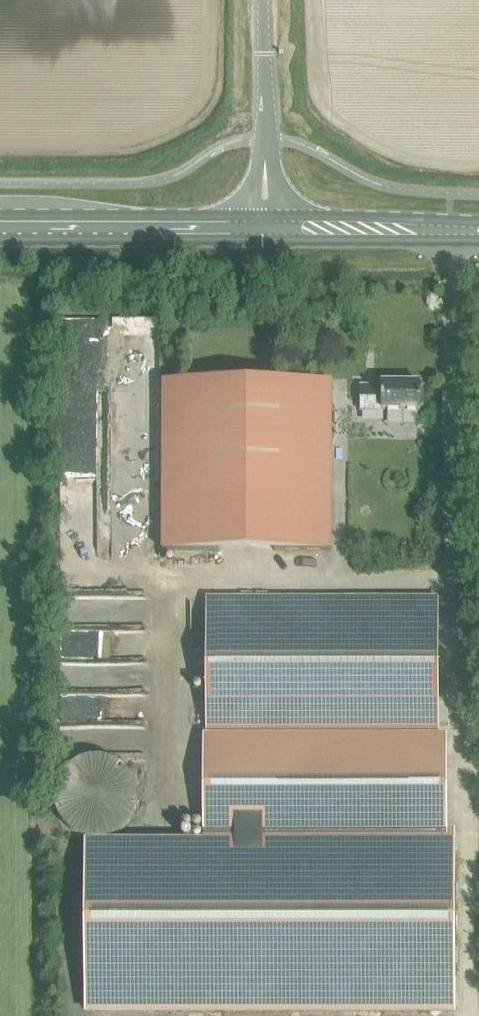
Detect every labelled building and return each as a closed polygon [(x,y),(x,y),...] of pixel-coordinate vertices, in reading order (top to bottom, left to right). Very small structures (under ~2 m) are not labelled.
[(332,551),(332,381),(161,380),(161,550),(332,551)] [(362,387),(362,412),(374,412),(374,406),(382,406),(382,410),(420,410),(420,382),(382,382),(382,387),(362,387)] [(206,597),(206,734),(436,734),(437,597),(206,597)] [(103,689),(103,671),(64,671),(64,688),(103,689)] [(436,738),(436,734),(206,734),(203,734),(203,840),(84,840),(84,1009),(453,1009),(453,833),(445,833),(445,738),(436,738)] [(128,823),(130,821),(132,818),(133,816),(134,813),(135,810),(136,806),(136,803),(137,799),(137,796),(136,792),(135,788),(134,785),(133,781),(131,778),(129,774),(126,771),(124,769),(121,766),(118,764),(115,762),(112,761),(109,759),(105,759),(102,758),(99,757),(96,757),(93,757),(90,758),(87,758),(84,759),(81,760),(77,761),(74,763),(71,765),(68,767),(66,770),(63,773),(61,776),(59,779),(57,783),(56,787),(55,790),(54,794),(54,798),(54,801),(55,805),(55,808),(56,811),(57,814),(58,817),(60,819),(61,822),(63,824),(65,827),(68,829),(70,831),(73,833),(76,835),(80,837),(83,838),(87,839),(91,840),(95,840),(98,840),(102,839),(106,839),(110,837),(113,836),(116,834),(119,832),(122,830),(124,828),(127,826),(128,823)]
